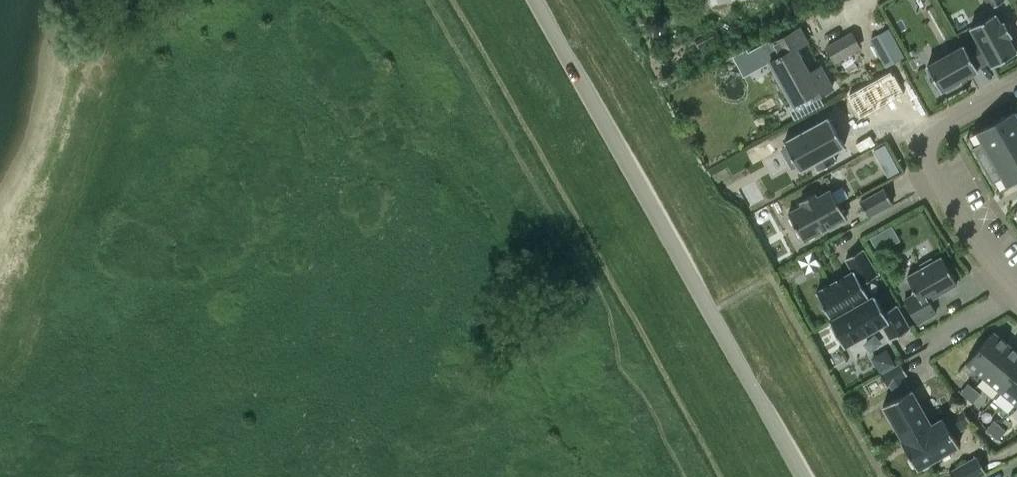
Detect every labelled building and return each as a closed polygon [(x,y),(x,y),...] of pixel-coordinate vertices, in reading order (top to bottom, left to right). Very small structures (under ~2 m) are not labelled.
[(992,8),(1004,2),(1004,0),(987,0),(992,8)] [(971,27),(978,40),(990,62),(993,66),(1016,53),(1008,37),(1012,35),(1005,22),(1001,24),(995,14),(971,27)] [(741,69),(748,72),(769,61),(793,104),(808,95),(811,99),(832,88),(819,65),(809,71),(795,47),(807,41),(798,26),(769,43),(767,39),(734,56),(741,69)] [(870,39),(886,67),(905,57),(889,28),(870,39)] [(835,63),(862,47),(852,31),(825,46),(835,63)] [(990,62),(978,40),(966,47),(965,46),(928,67),(941,91),(944,89),(946,93),(960,85),(958,81),(978,70),(977,68),(990,62)] [(906,93),(893,69),(847,95),(861,119),(906,93)] [(1016,181),(1016,115),(1014,111),(977,132),(982,142),(973,147),(993,182),(1002,177),(1008,186),(1016,181)] [(831,152),(845,144),(829,116),(785,141),(788,147),(784,150),(792,166),(797,163),(801,169),(815,161),(820,170),(836,161),(831,152)] [(874,150),(880,161),(891,155),(885,144),(874,150)] [(860,202),(868,216),(893,203),(885,188),(860,202)] [(847,218),(832,190),(818,198),(816,194),(801,202),(803,206),(789,214),(805,242),(847,218)] [(870,235),(877,250),(899,239),(893,225),(870,235)] [(832,321),(871,299),(863,285),(878,276),(863,250),(847,259),(854,272),(817,293),(832,321)] [(919,289),(917,294),(905,301),(918,324),(937,312),(930,300),(958,284),(943,257),(934,262),(932,259),(921,265),(923,269),(911,276),(919,289)] [(876,296),(871,299),(832,321),(830,322),(845,347),(883,325),(892,340),(910,330),(897,306),(885,312),(876,296)] [(984,378),(1011,346),(993,332),(967,363),(984,378)] [(984,378),(1001,392),(1016,372),(1016,351),(1011,346),(984,378)] [(902,364),(881,376),(887,386),(908,375),(902,364)] [(1001,392),(1016,405),(1016,372),(1001,392)] [(968,382),(960,391),(968,398),(975,389),(968,382)] [(972,402),(980,392),(975,389),(968,398),(972,402)] [(904,441),(932,425),(912,390),(884,406),(904,441)] [(932,425),(904,441),(903,442),(919,470),(960,446),(954,435),(973,424),(964,408),(945,419),(944,418),(932,425)] [(993,419),(985,428),(994,435),(1001,425),(993,419)] [(998,438),(1006,429),(1001,425),(994,435),(998,438)] [(953,476),(981,476),(987,473),(978,457),(950,473),(953,476)]
